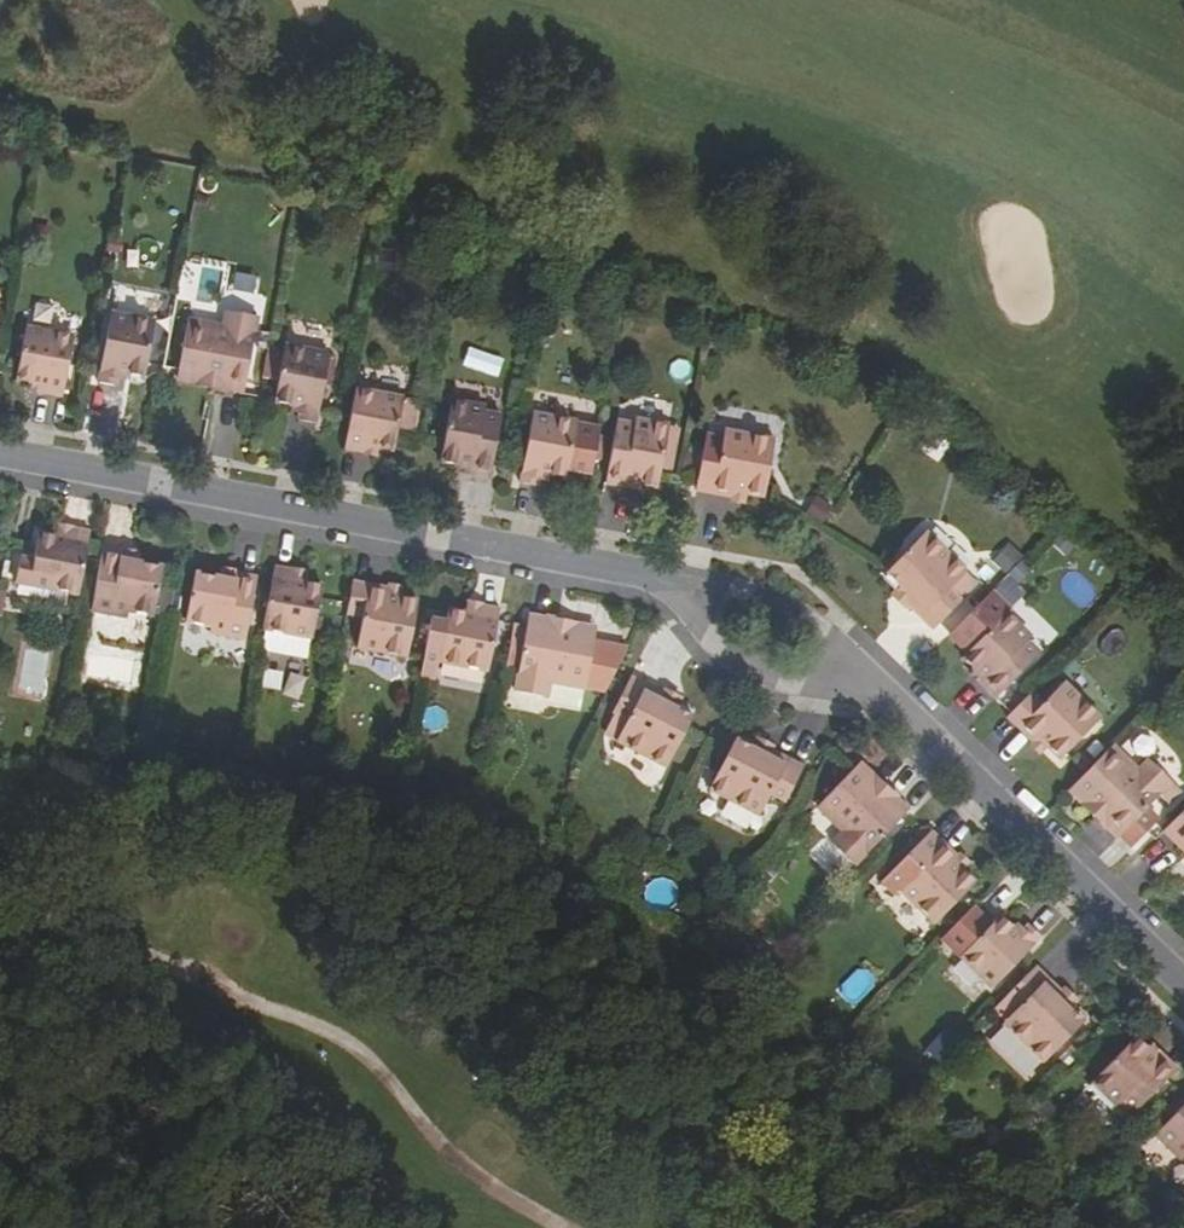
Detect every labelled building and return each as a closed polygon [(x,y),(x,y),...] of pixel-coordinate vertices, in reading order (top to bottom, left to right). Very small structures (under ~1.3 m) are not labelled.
[(176,378),(213,385),(214,381),(224,383),(223,391),(242,395),(258,317),(226,311),(222,327),(188,321),(176,378)] [(96,383),(115,387),(116,380),(118,373),(125,374),(143,378),(154,322),(110,314),(96,383)] [(15,380),(31,383),(39,385),(38,395),(61,399),(72,339),(24,329),(15,380)] [(284,346),(272,400),(291,403),(298,405),(297,413),(296,419),(316,422),(329,354),(284,346)] [(118,373),(116,380),(124,382),(125,374),(118,373)] [(222,395),(223,391),(224,383),(214,381),(213,385),(212,393),(222,395)] [(31,383),(29,393),(38,395),(39,385),(31,383)] [(342,448),(363,452),(365,443),(376,445),(391,448),(401,397),(354,388),(342,448)] [(437,461),(455,465),(456,459),(469,461),(467,473),(487,477),(499,416),(482,413),(483,406),(449,400),(437,461)] [(291,403),(290,411),(297,413),(298,405),(291,403)] [(518,483),(537,487),(538,480),(539,472),(548,474),(565,477),(567,468),(594,473),(603,429),(575,424),(575,423),(532,414),(518,483)] [(711,445),(704,479),(740,487),(741,479),(754,482),(771,485),(783,429),(732,419),(726,448),(711,445)] [(607,484),(627,487),(629,477),(642,479),(642,484),(658,487),(670,426),(636,420),(635,425),(619,422),(607,484)] [(374,454),(376,445),(365,443),(363,452),(374,454)] [(456,459),(455,465),(454,471),(467,473),(469,461),(456,459)] [(539,472),(538,480),(547,481),(548,474),(539,472)] [(640,490),(642,484),(642,479),(629,477),(627,487),(640,490)] [(752,492),(754,482),(741,479),(740,487),(740,490),(752,492)] [(67,538),(69,529),(60,528),(58,537),(67,538)] [(81,595),(92,533),(69,529),(67,538),(58,537),(42,534),(32,586),(81,595)] [(926,536),(887,575),(901,588),(913,601),(907,606),(933,631),(961,602),(961,601),(977,586),(966,575),(926,536)] [(1000,571),(1020,559),(1011,543),(991,555),(1000,571)] [(105,551),(94,611),(130,618),(131,612),(155,616),(164,569),(141,565),(124,561),(125,555),(105,551)] [(125,555),(124,561),(141,565),(142,558),(125,555)] [(298,581),(299,571),(277,566),(265,627),(313,636),(323,585),(308,583),(298,581)] [(308,583),(309,573),(299,571),(298,581),(308,583)] [(239,582),(239,576),(222,573),(221,579),(239,582)] [(187,622),(212,627),(211,634),(246,640),(257,580),(239,576),(239,582),(221,579),(196,575),(187,622)] [(391,596),(392,588),(355,582),(349,615),(364,618),(360,647),(410,657),(420,602),(403,599),(391,596)] [(405,587),(392,586),(392,588),(391,596),(403,599),(405,587)] [(892,597),(904,609),(907,606),(913,601),(901,588),(892,597)] [(469,604),(467,614),(478,615),(480,606),(469,604)] [(478,615),(467,614),(450,611),(448,623),(433,621),(423,673),(438,676),(441,662),(490,671),(502,609),(480,606),(478,615)] [(520,693),(552,698),(555,683),(610,693),(634,649),(599,642),(601,631),(563,623),(561,630),(552,629),(554,618),(535,615),(520,693)] [(1007,616),(963,661),(977,674),(981,670),(990,681),(983,687),(998,702),(1041,656),(1028,643),(1032,640),(1007,616)] [(561,630),(563,623),(564,618),(555,617),(554,618),(552,629),(561,630)] [(98,650),(92,673),(127,682),(133,659),(98,650)] [(977,674),(973,677),(983,687),(990,681),(981,670),(977,674)] [(616,716),(632,724),(621,745),(671,772),(697,723),(681,714),(667,705),(670,699),(636,680),(616,716)] [(1032,691),(1007,717),(1034,743),(1041,737),(1049,746),(1063,759),(1102,719),(1065,682),(1043,703),(1032,691)] [(667,705),(681,714),(686,703),(672,695),(670,699),(667,705)] [(1032,745),(1041,754),(1049,746),(1041,737),(1034,743),(1032,745)] [(768,756),(773,749),(774,745),(760,738),(754,748),(768,756)] [(711,790),(761,817),(772,796),(787,804),(807,766),(773,749),(768,756),(754,748),(738,740),(711,790)] [(1109,821),(1103,827),(1117,841),(1120,839),(1131,850),(1159,822),(1147,811),(1173,785),(1149,761),(1137,773),(1112,748),(1071,791),(1099,818),(1103,814),(1109,821)] [(817,807),(842,832),(830,844),(853,867),(909,811),(896,798),(889,804),(881,796),(886,791),(859,765),(817,807)] [(889,804),(896,798),(898,796),(891,787),(886,791),(881,796),(889,804)] [(1165,830),(1183,849),(1183,811),(1165,830)] [(1101,829),(1103,827),(1109,821),(1103,814),(1099,818),(1094,822),(1101,829)] [(898,889),(935,925),(975,885),(961,872),(953,864),(958,858),(932,833),(908,856),(882,882),(894,894),(898,889)] [(953,864),(961,872),(969,865),(960,856),(958,858),(953,864)] [(942,939),(992,988),(1040,938),(1028,925),(1023,930),(1017,935),(1011,928),(999,916),(990,926),(972,908),(942,939)] [(1017,935),(1023,930),(1017,923),(1011,928),(1017,935)] [(1059,998),(1065,993),(1036,965),(1007,995),(1020,1007),(1004,1022),(1044,1061),(1083,1021),(1069,1008),(1059,998)] [(1077,1001),(1067,991),(1065,993),(1059,998),(1069,1008),(1077,1001)] [(1091,1080),(1116,1104),(1119,1101),(1132,1113),(1177,1067),(1163,1054),(1154,1062),(1143,1051),(1146,1048),(1134,1036),(1091,1080)] [(1154,1062),(1163,1054),(1152,1043),(1146,1048),(1143,1051),(1154,1062)] [(1156,1135),(1181,1160),(1183,1157),(1183,1106),(1156,1135)]
